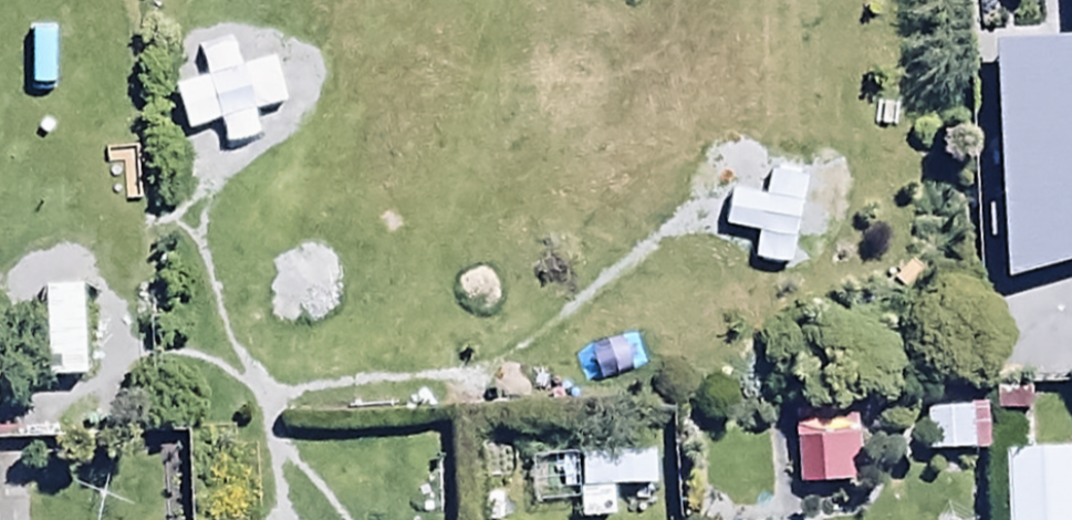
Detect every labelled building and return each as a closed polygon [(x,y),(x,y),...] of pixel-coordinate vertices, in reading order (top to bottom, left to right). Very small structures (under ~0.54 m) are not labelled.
[(1033,55),(1034,142),(993,143),(994,251),(1071,250),(1071,54),(1033,55)] [(79,287),(40,288),(41,376),(81,375),(79,287)] [(985,406),(926,404),(924,450),(984,452),(985,406)] [(855,409),(791,410),(792,488),(856,488),(855,409)] [(1001,454),(1003,519),(1071,519),(1071,451),(1001,454)] [(577,454),(581,490),(651,488),(650,452),(577,454)]
